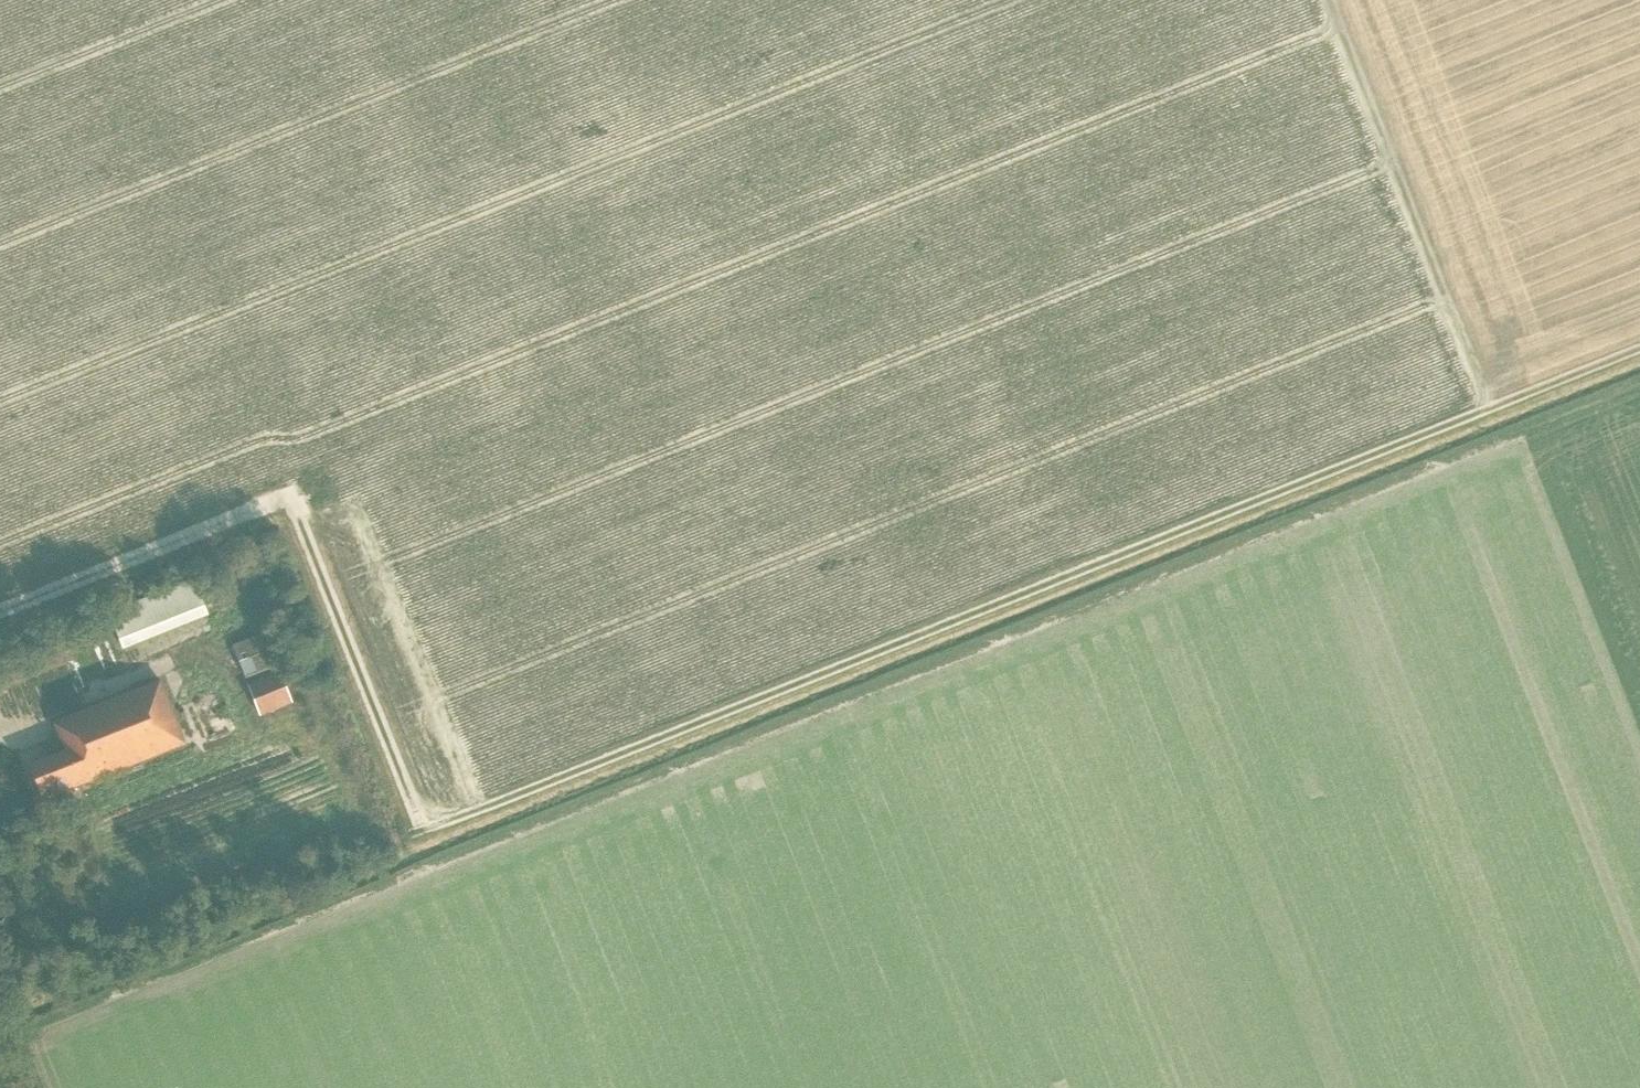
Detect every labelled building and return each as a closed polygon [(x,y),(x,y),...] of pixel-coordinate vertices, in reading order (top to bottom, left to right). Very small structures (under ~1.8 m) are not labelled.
[(111,613),(125,648),(210,614),(196,579),(111,613)] [(300,657),(286,623),(234,645),(248,678),(300,657)] [(250,685),(261,715),(295,702),(283,672),(250,685)] [(49,793),(51,798),(188,744),(162,681),(58,722),(68,751),(31,765),(43,796),(49,793)]
